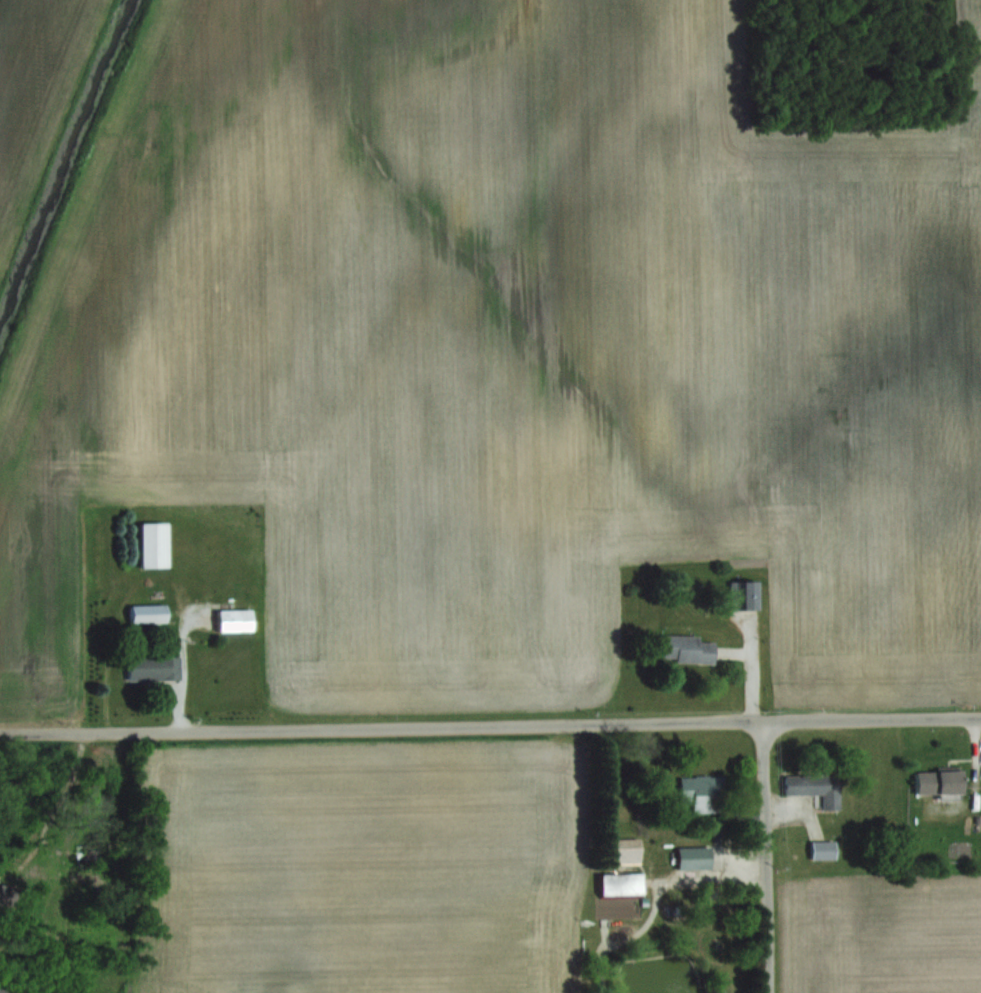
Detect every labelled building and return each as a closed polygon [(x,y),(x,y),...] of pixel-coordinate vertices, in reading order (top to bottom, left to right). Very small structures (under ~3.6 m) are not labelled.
[(137,521),(137,566),(164,566),(164,521),(137,521)] [(730,579),(730,608),(758,608),(758,579),(730,579)] [(126,621),(165,621),(165,603),(126,603),(126,621)] [(214,608),(214,630),(250,630),(250,608),(214,608)] [(713,662),(713,640),(698,640),(698,635),(660,634),(659,661),(713,662)] [(178,654),(124,654),(124,678),(178,678),(178,654)] [(914,768),(914,796),(960,796),(960,768),(914,768)] [(821,793),(821,809),(837,808),(836,773),(783,775),(784,794),(821,793)] [(721,775),(680,776),(680,800),(692,800),(693,811),(722,811),(721,775)] [(612,808),(612,832),(633,832),(633,808),(612,808)] [(641,837),(610,837),(610,862),(641,862),(641,837)] [(710,845),(677,845),(677,867),(710,867),(710,845)] [(641,870),(599,870),(599,894),(641,894),(641,870)]
